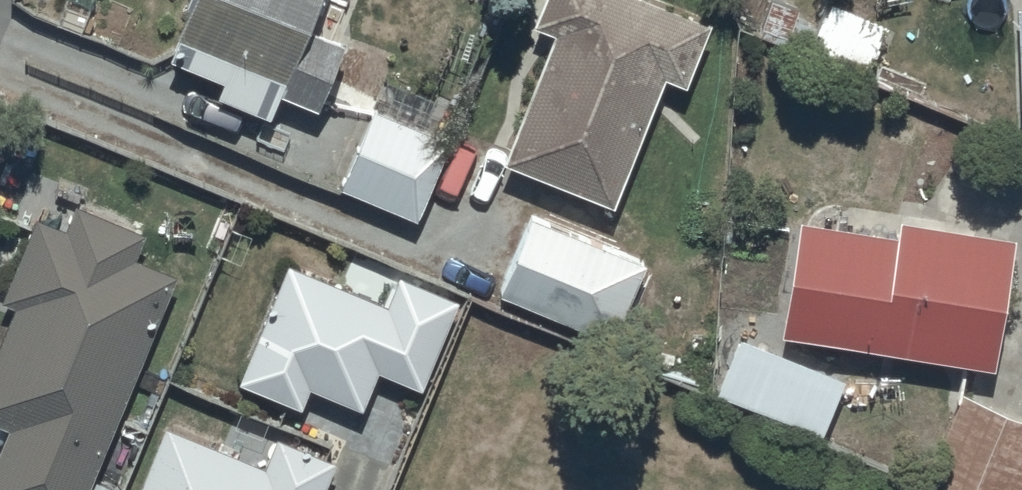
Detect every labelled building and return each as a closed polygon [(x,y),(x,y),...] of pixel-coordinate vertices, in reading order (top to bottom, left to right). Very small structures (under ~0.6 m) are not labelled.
[(168,50),(222,70),(215,87),(268,107),(277,83),(319,99),(320,97),(348,97),(367,51),(339,43),(342,33),(306,22),(314,0),(187,0),(168,50)] [(673,0),(540,0),(535,18),(556,26),(504,155),(613,199),(664,70),(680,77),(706,13),(673,0)] [(450,131),(371,100),(338,182),(417,214),(450,131)] [(895,225),(794,212),(779,328),(994,360),(1013,222),(897,207),(895,225)] [(644,255),(530,208),(497,289),(611,336),(644,255)] [(163,277),(41,231),(0,338),(0,426),(5,428),(0,439),(0,489),(81,489),(163,277)] [(375,302),(279,262),(230,377),(292,403),(301,381),(351,402),(367,363),(407,380),(442,299),(387,275),(375,302)] [(844,373),(738,331),(716,386),(822,428),(844,373)] [(962,384),(925,472),(966,489),(1021,489),(1021,409),(962,384)] [(166,426),(135,489),(310,489),(322,464),(267,438),(254,467),(166,426)]
